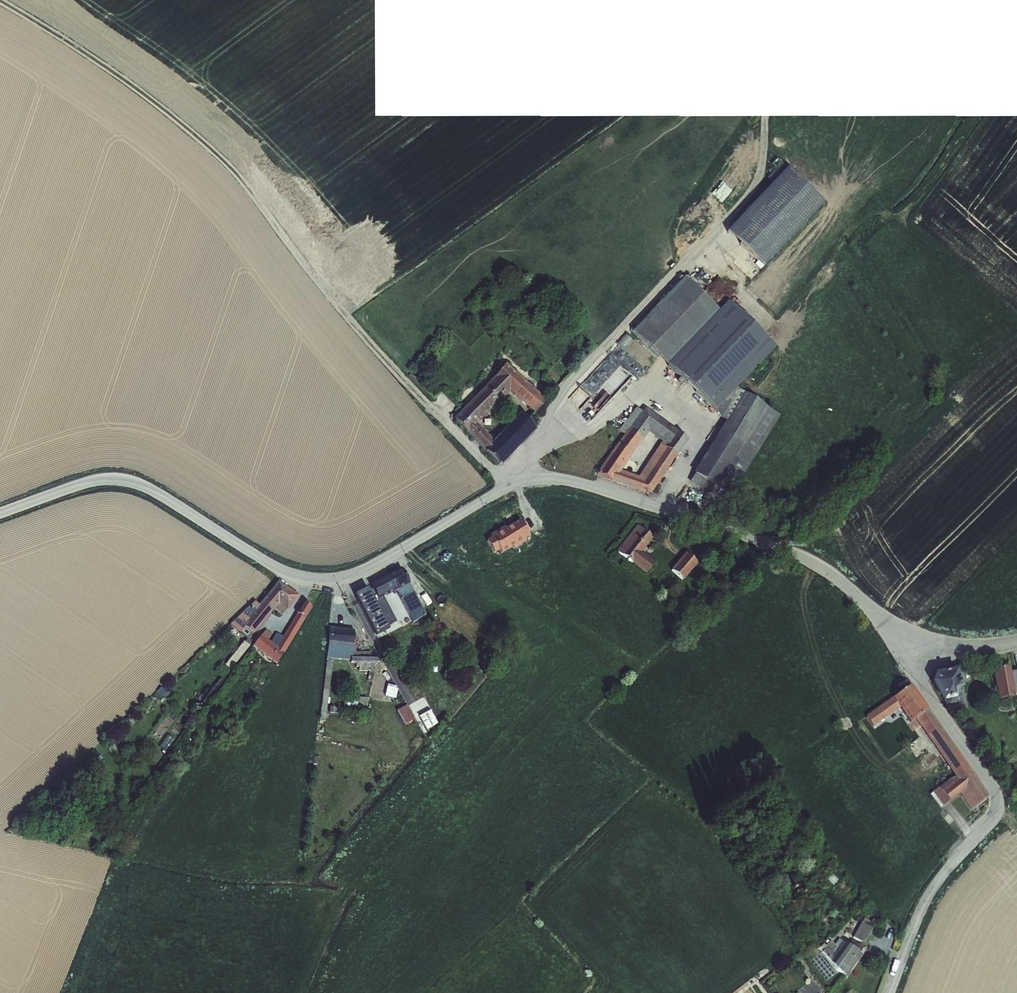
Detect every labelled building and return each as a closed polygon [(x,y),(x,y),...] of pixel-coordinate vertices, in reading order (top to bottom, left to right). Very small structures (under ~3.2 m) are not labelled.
[(726,231),(764,266),(824,202),(787,167),(726,231)] [(731,424),(691,467),(720,493),(785,424),(741,383),(776,347),(727,301),(720,309),(684,276),(631,332),(731,424)] [(596,409),(626,376),(618,369),(623,364),(610,352),(568,399),(580,410),(587,402),(596,409)] [(502,363),(453,425),(504,465),(535,426),(518,412),(497,439),(482,427),(509,392),(535,413),(547,398),(502,363)] [(598,476),(651,493),(670,466),(669,468),(690,437),(648,409),(637,405),(636,405),(620,429),(624,432),(624,433),(601,467),(598,476)] [(639,523),(617,549),(645,574),(656,561),(644,551),(655,537),(639,523)] [(671,570),(683,580),(699,562),(686,551),(671,570)] [(404,568),(370,580),(376,597),(398,590),(404,608),(414,604),(410,594),(413,593),(404,568)] [(281,579),(259,601),(256,599),(231,623),(247,639),(277,608),(283,614),(299,597),(281,579)] [(370,585),(349,594),(366,637),(388,629),(387,625),(394,622),(384,596),(375,599),(370,585)] [(277,662),(313,606),(304,600),(282,635),(267,626),(253,647),(277,662)] [(250,639),(254,642),(266,627),(262,623),(250,639)] [(355,628),(330,626),(322,718),(327,718),(333,657),(353,659),(355,628)] [(226,664),(231,668),(249,646),(244,642),(226,664)] [(351,667),(378,668),(378,658),(351,657),(351,667)] [(996,695),(1016,693),(1016,665),(994,667),(996,695)] [(940,707),(964,703),(957,666),(933,671),(940,707)] [(386,695),(396,697),(399,686),(388,683),(386,695)] [(411,703),(417,714),(424,710),(422,707),(429,704),(425,696),(411,703)] [(405,724),(415,718),(407,704),(397,709),(405,724)] [(432,709),(419,715),(426,729),(439,723),(432,709)] [(866,942),(872,926),(861,921),(854,937),(866,942)] [(865,949),(850,939),(833,965),(847,975),(865,949)]
